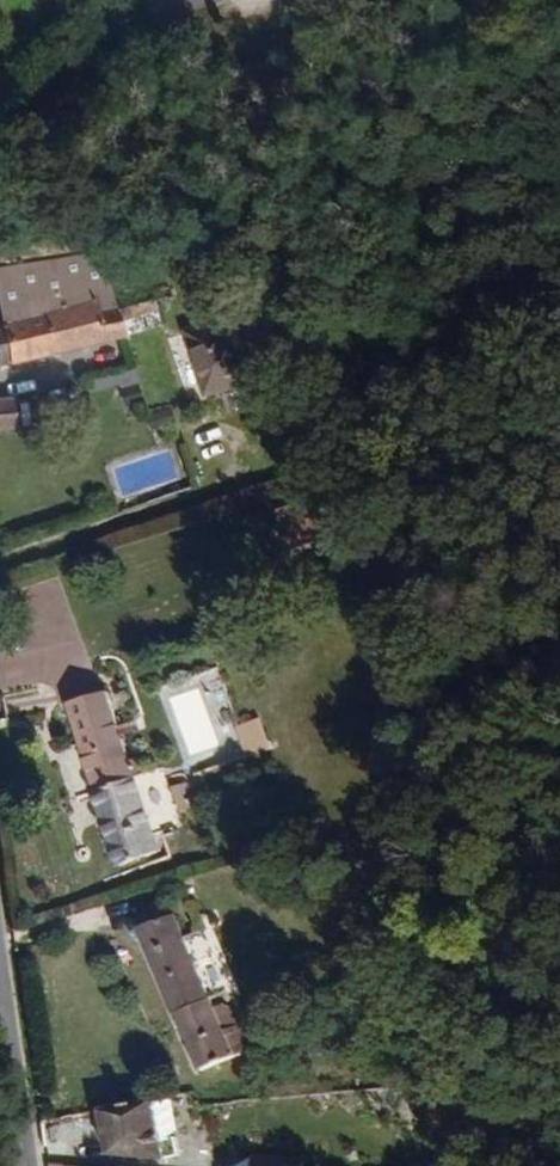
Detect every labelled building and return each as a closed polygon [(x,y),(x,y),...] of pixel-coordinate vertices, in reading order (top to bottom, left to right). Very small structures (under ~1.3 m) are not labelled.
[(106,311),(80,318),(75,296),(56,301),(47,266),(3,277),(11,308),(0,311),(0,361),(111,333),(106,311)] [(139,303),(135,286),(160,279),(157,267),(130,274),(132,282),(75,296),(80,318),(106,311),(139,303)] [(157,301),(125,309),(132,334),(164,326),(157,301)] [(244,385),(227,318),(184,329),(202,396),(244,385)] [(10,399),(0,400),(0,428),(12,427),(10,399)] [(329,539),(315,498),(276,511),(289,553),(329,539)] [(148,770),(141,748),(128,752),(110,688),(65,701),(113,865),(158,852),(135,774),(148,770)] [(271,747),(260,717),(234,727),(244,756),(271,747)] [(176,809),(193,805),(186,780),(169,784),(176,809)] [(224,996),(199,936),(181,943),(172,921),(140,935),(198,1073),(249,1051),(235,1019),(223,1013),(213,1017),(207,1003),(224,996)] [(161,1158),(150,1100),(94,1113),(101,1157),(161,1158)] [(303,1159),(266,1156),(250,1155),(248,1165),(302,1165),(303,1159)]
